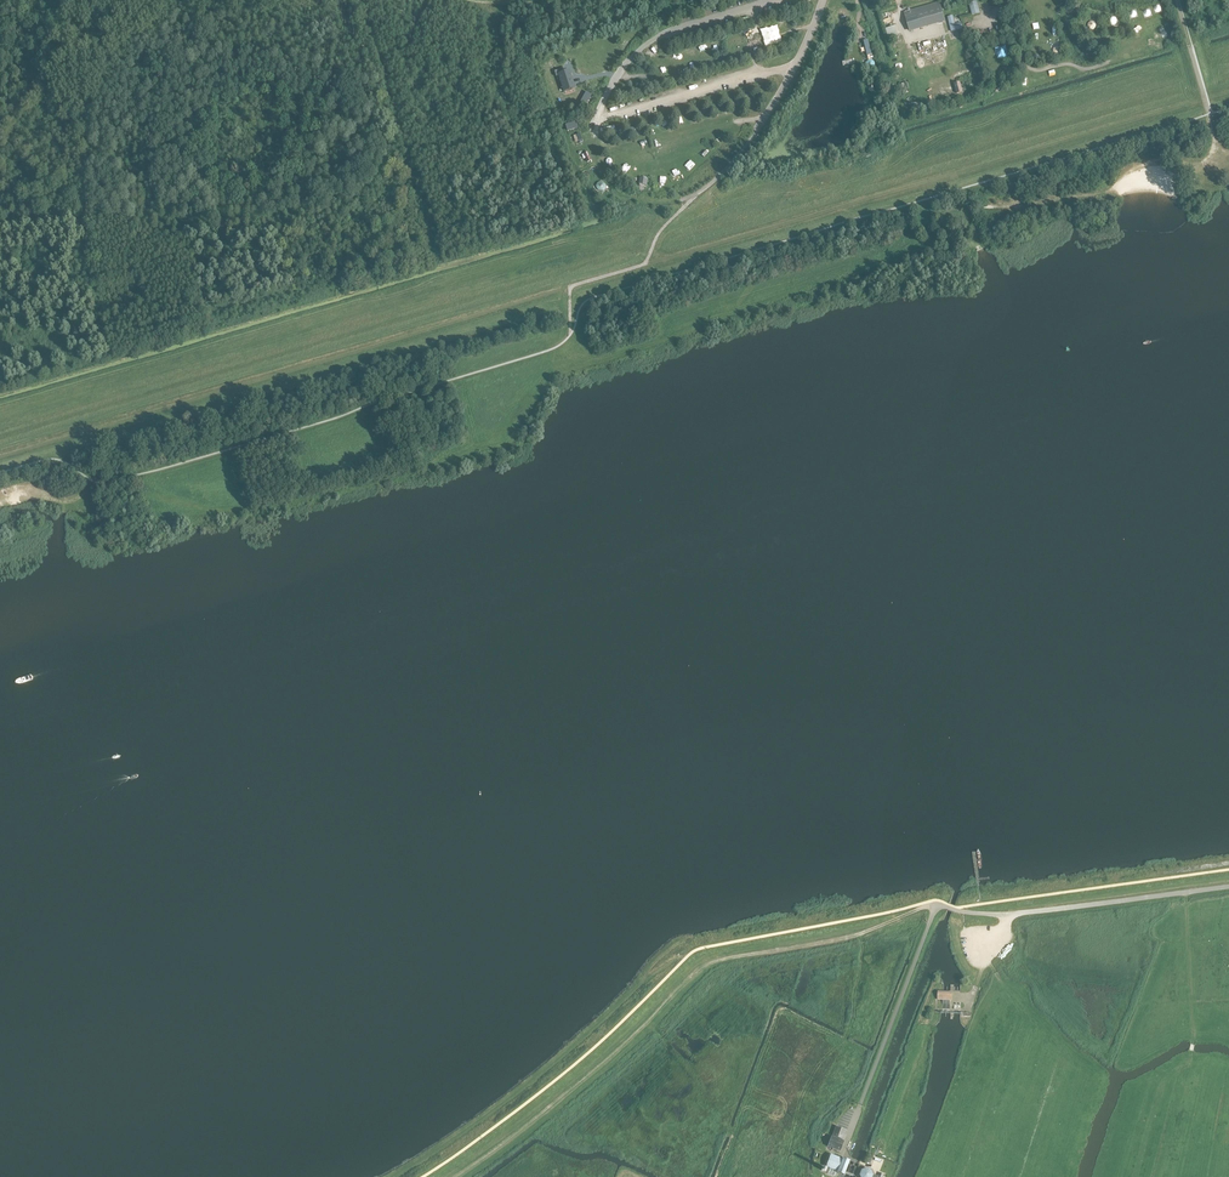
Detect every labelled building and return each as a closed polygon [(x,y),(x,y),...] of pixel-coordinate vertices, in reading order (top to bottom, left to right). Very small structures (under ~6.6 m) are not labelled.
[(980,13),(977,1),(969,3),(972,15),(980,13)] [(939,2),(904,13),(909,30),(945,20),(939,2)] [(1060,13),(1067,7),(1068,6),(1068,5),(1067,5),(1067,4),(1066,4),(1066,5),(1058,11),(1058,12),(1058,13),(1059,13),(1060,13)] [(961,23),(955,24),(953,16),(948,18),(951,31),(963,29),(961,23)] [(1093,21),(1092,21),(1091,21),(1091,22),(1090,22),(1089,22),(1089,23),(1088,23),(1088,24),(1088,25),(1088,26),(1088,27),(1089,28),(1090,29),(1091,29),(1092,29),(1093,29),(1094,29),(1095,29),(1095,28),(1095,27),(1096,27),(1096,26),(1096,25),(1096,24),(1096,23),(1095,23),(1095,22),(1094,22),(1093,22),(1093,21)] [(889,28),(890,38),(898,37),(896,27),(889,28)] [(867,56),(869,55),(871,60),(874,59),(873,54),(872,55),(868,40),(863,41),(867,56)] [(1061,52),(1062,51),(1061,50),(1061,49),(1061,48),(1060,48),(1060,47),(1059,47),(1058,47),(1057,47),(1056,47),(1055,47),(1055,48),(1054,48),(1054,49),(1053,50),(1053,51),(1053,52),(1054,52),(1054,53),(1054,54),(1055,54),(1056,55),(1057,55),(1058,55),(1059,55),(1059,54),(1060,54),(1061,54),(1061,53),(1061,52)] [(867,63),(866,63),(866,64),(866,65),(866,66),(867,66),(867,67),(868,67),(868,68),(869,68),(870,69),(871,69),(871,68),(872,68),(873,68),(873,67),(874,67),(874,66),(874,65),(874,64),(874,63),(874,62),(873,61),(872,61),(872,60),(871,60),(870,60),(869,60),(869,61),(868,61),(867,61),(867,62),(867,63)] [(564,90),(574,88),(569,72),(567,73),(566,68),(555,71),(556,76),(557,76),(559,75),(561,81),(559,82),(558,82),(560,87),(563,86),(564,90)] [(873,111),(874,111),(874,112),(875,112),(875,113),(876,113),(877,113),(878,113),(879,113),(880,112),(881,111),(881,110),(881,109),(881,108),(881,107),(881,106),(880,106),(880,105),(879,105),(878,105),(877,104),(877,105),(876,105),(875,105),(874,106),(873,106),(873,107),(873,108),(873,109),(873,110),(873,111)] [(952,1001),(952,992),(938,992),(938,1000),(952,1001)] [(840,1151),(844,1142),(842,1141),(846,1131),(836,1127),(832,1137),(828,1147),(832,1148),(840,1151)] [(837,1173),(844,1175),(850,1161),(843,1158),(843,1159),(830,1154),(826,1167),(828,1167),(827,1172),(836,1175),(837,1173)] [(884,1174),(879,1172),(878,1176),(873,1174),(871,1170),(866,1168),(861,1170),(859,1175),(860,1176),(883,1176),(884,1174)]
